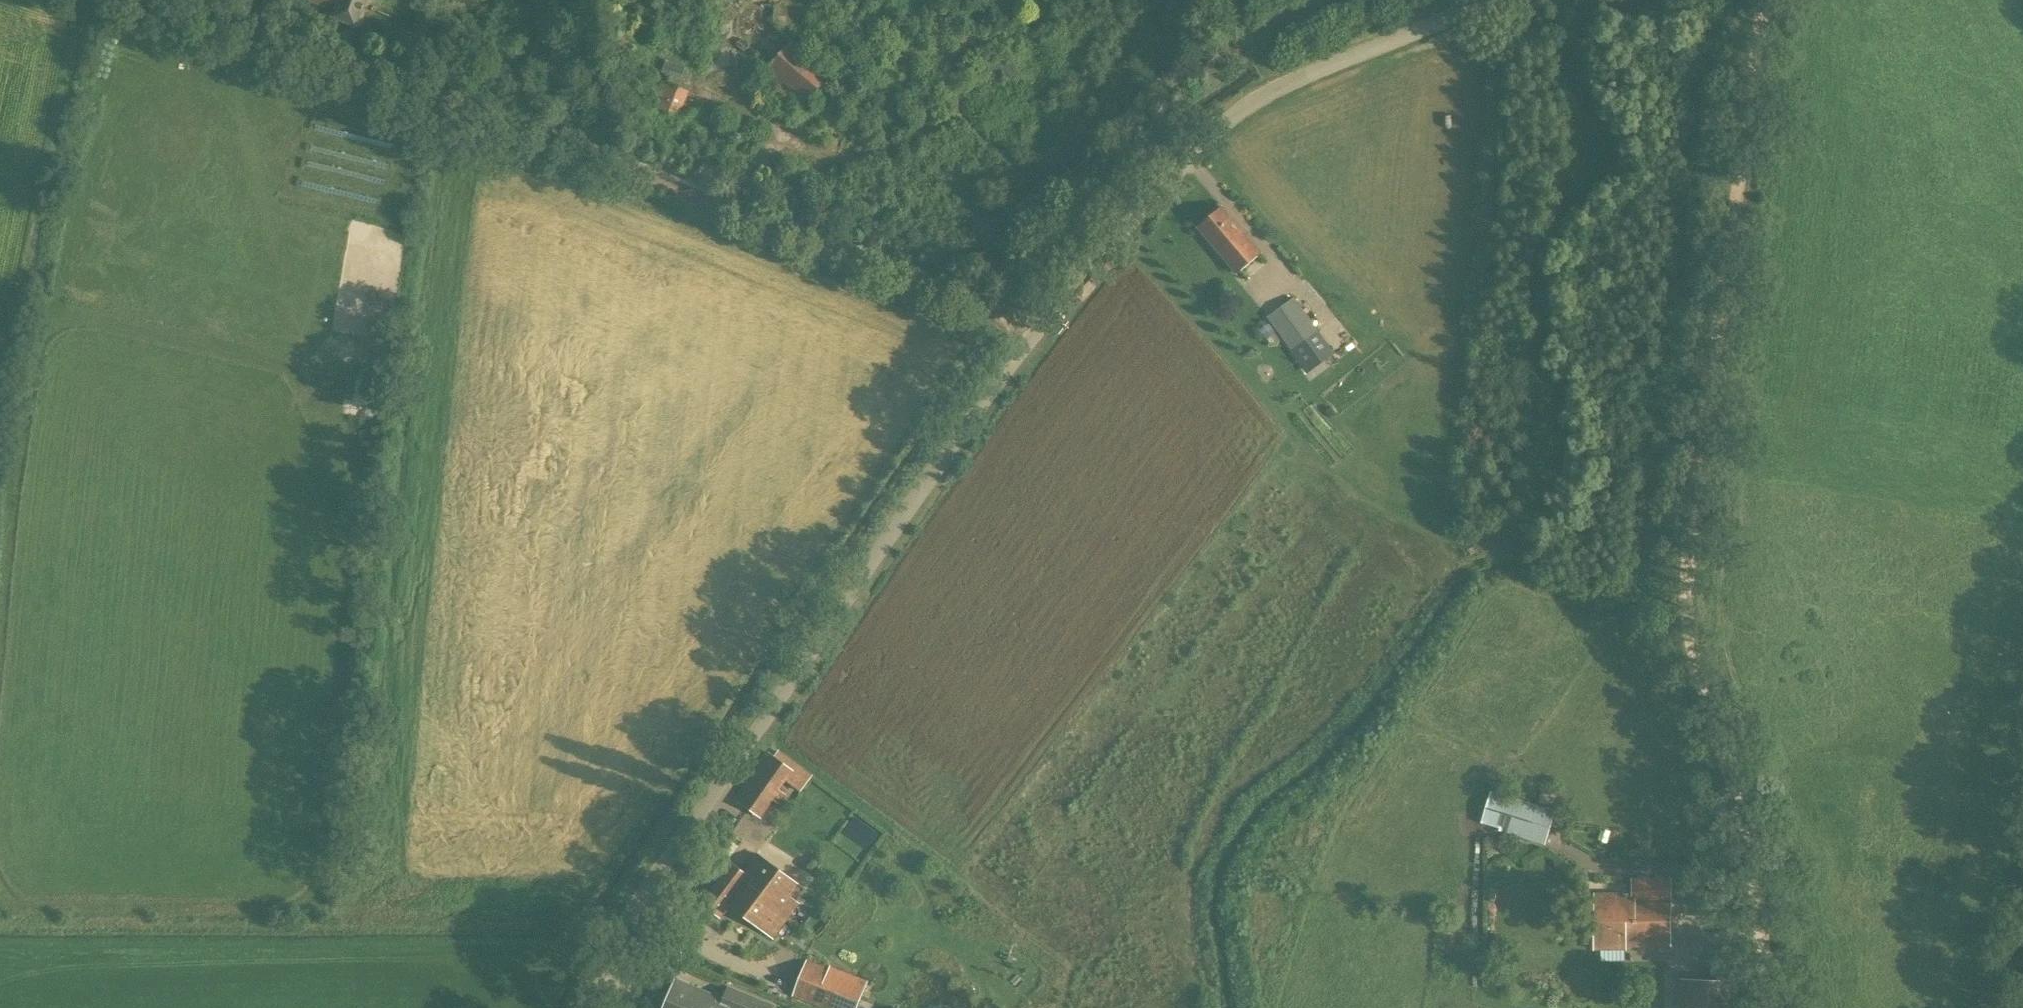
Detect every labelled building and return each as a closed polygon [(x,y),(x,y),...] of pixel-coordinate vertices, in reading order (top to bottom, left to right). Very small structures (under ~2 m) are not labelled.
[(322,6),(323,5),(334,9),(331,17),(354,26),(364,0),(308,0),(322,6)] [(830,74),(791,41),(768,69),(806,101),(830,74)] [(665,84),(659,81),(650,105),(678,116),(687,92),(670,85),(674,77),(679,79),(685,67),(666,59),(661,72),(669,76),(665,84)] [(1222,207),(1198,228),(1237,273),(1261,252),(1222,207)] [(1293,342),(1307,361),(1320,351),(1316,346),(1317,345),(1312,338),(1320,331),(1294,296),(1267,316),(1280,335),(1284,332),(1289,339),(1295,334),(1298,338),(1293,342)] [(1252,348),(1246,353),(1250,358),(1256,353),(1252,348)] [(778,789),(791,771),(792,769),(776,757),(768,752),(754,772),(736,800),(761,819),(773,801),(781,806),(788,795),(778,789)] [(1500,828),(1499,831),(1544,845),(1555,810),(1491,790),(1481,823),(1500,828)] [(710,857),(701,852),(693,864),(702,868),(710,857)] [(732,864),(726,872),(739,881),(741,878),(769,898),(767,900),(789,916),(799,902),(794,898),(802,886),(758,855),(745,873),(732,864)] [(739,881),(726,872),(702,905),(719,917),(728,905),(773,937),(789,916),(767,900),(769,898),(741,878),(739,881)] [(1595,895),(1595,949),(1624,949),(1624,941),(1670,945),(1670,881),(1632,881),(1632,895),(1595,895)] [(822,1007),(857,1007),(866,984),(807,960),(793,996),(822,1007)] [(710,992),(677,977),(662,1007),(711,1007),(704,1005),(710,992)] [(710,992),(704,1005),(711,1007),(728,1007),(729,1007),(732,1007),(773,1007),(729,987),(724,999),(710,992)]
